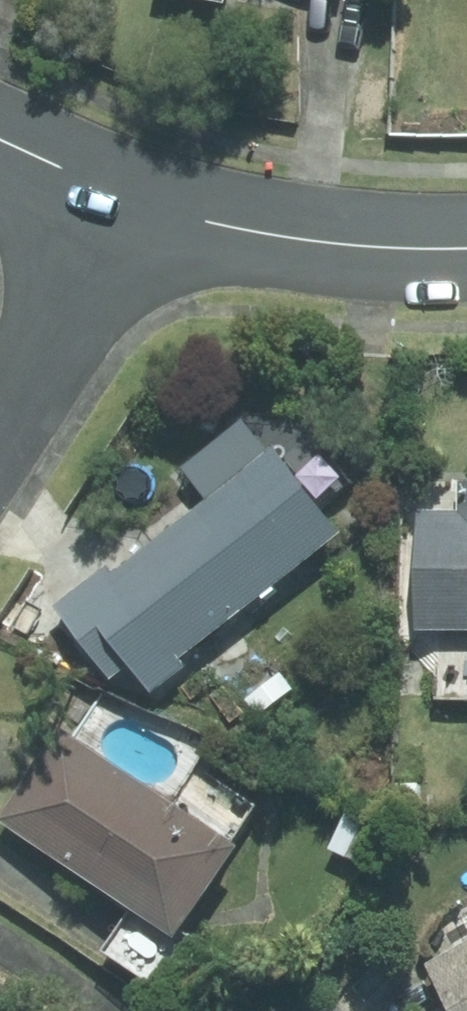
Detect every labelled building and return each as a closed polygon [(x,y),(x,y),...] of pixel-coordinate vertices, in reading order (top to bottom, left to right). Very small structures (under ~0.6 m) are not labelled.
[(341,531),(274,444),(112,569),(108,563),(55,603),(111,676),(129,663),(149,690),(184,664),(178,656),(341,531)] [(465,482),(465,512),(423,513),(423,633),(466,632),(466,482),(465,482)] [(173,939),(235,845),(58,728),(0,817),(0,824),(173,939)] [(378,827),(346,810),(329,845),(360,861),(378,827)] [(423,962),(452,1010),(466,1010),(466,936),(423,962)]
